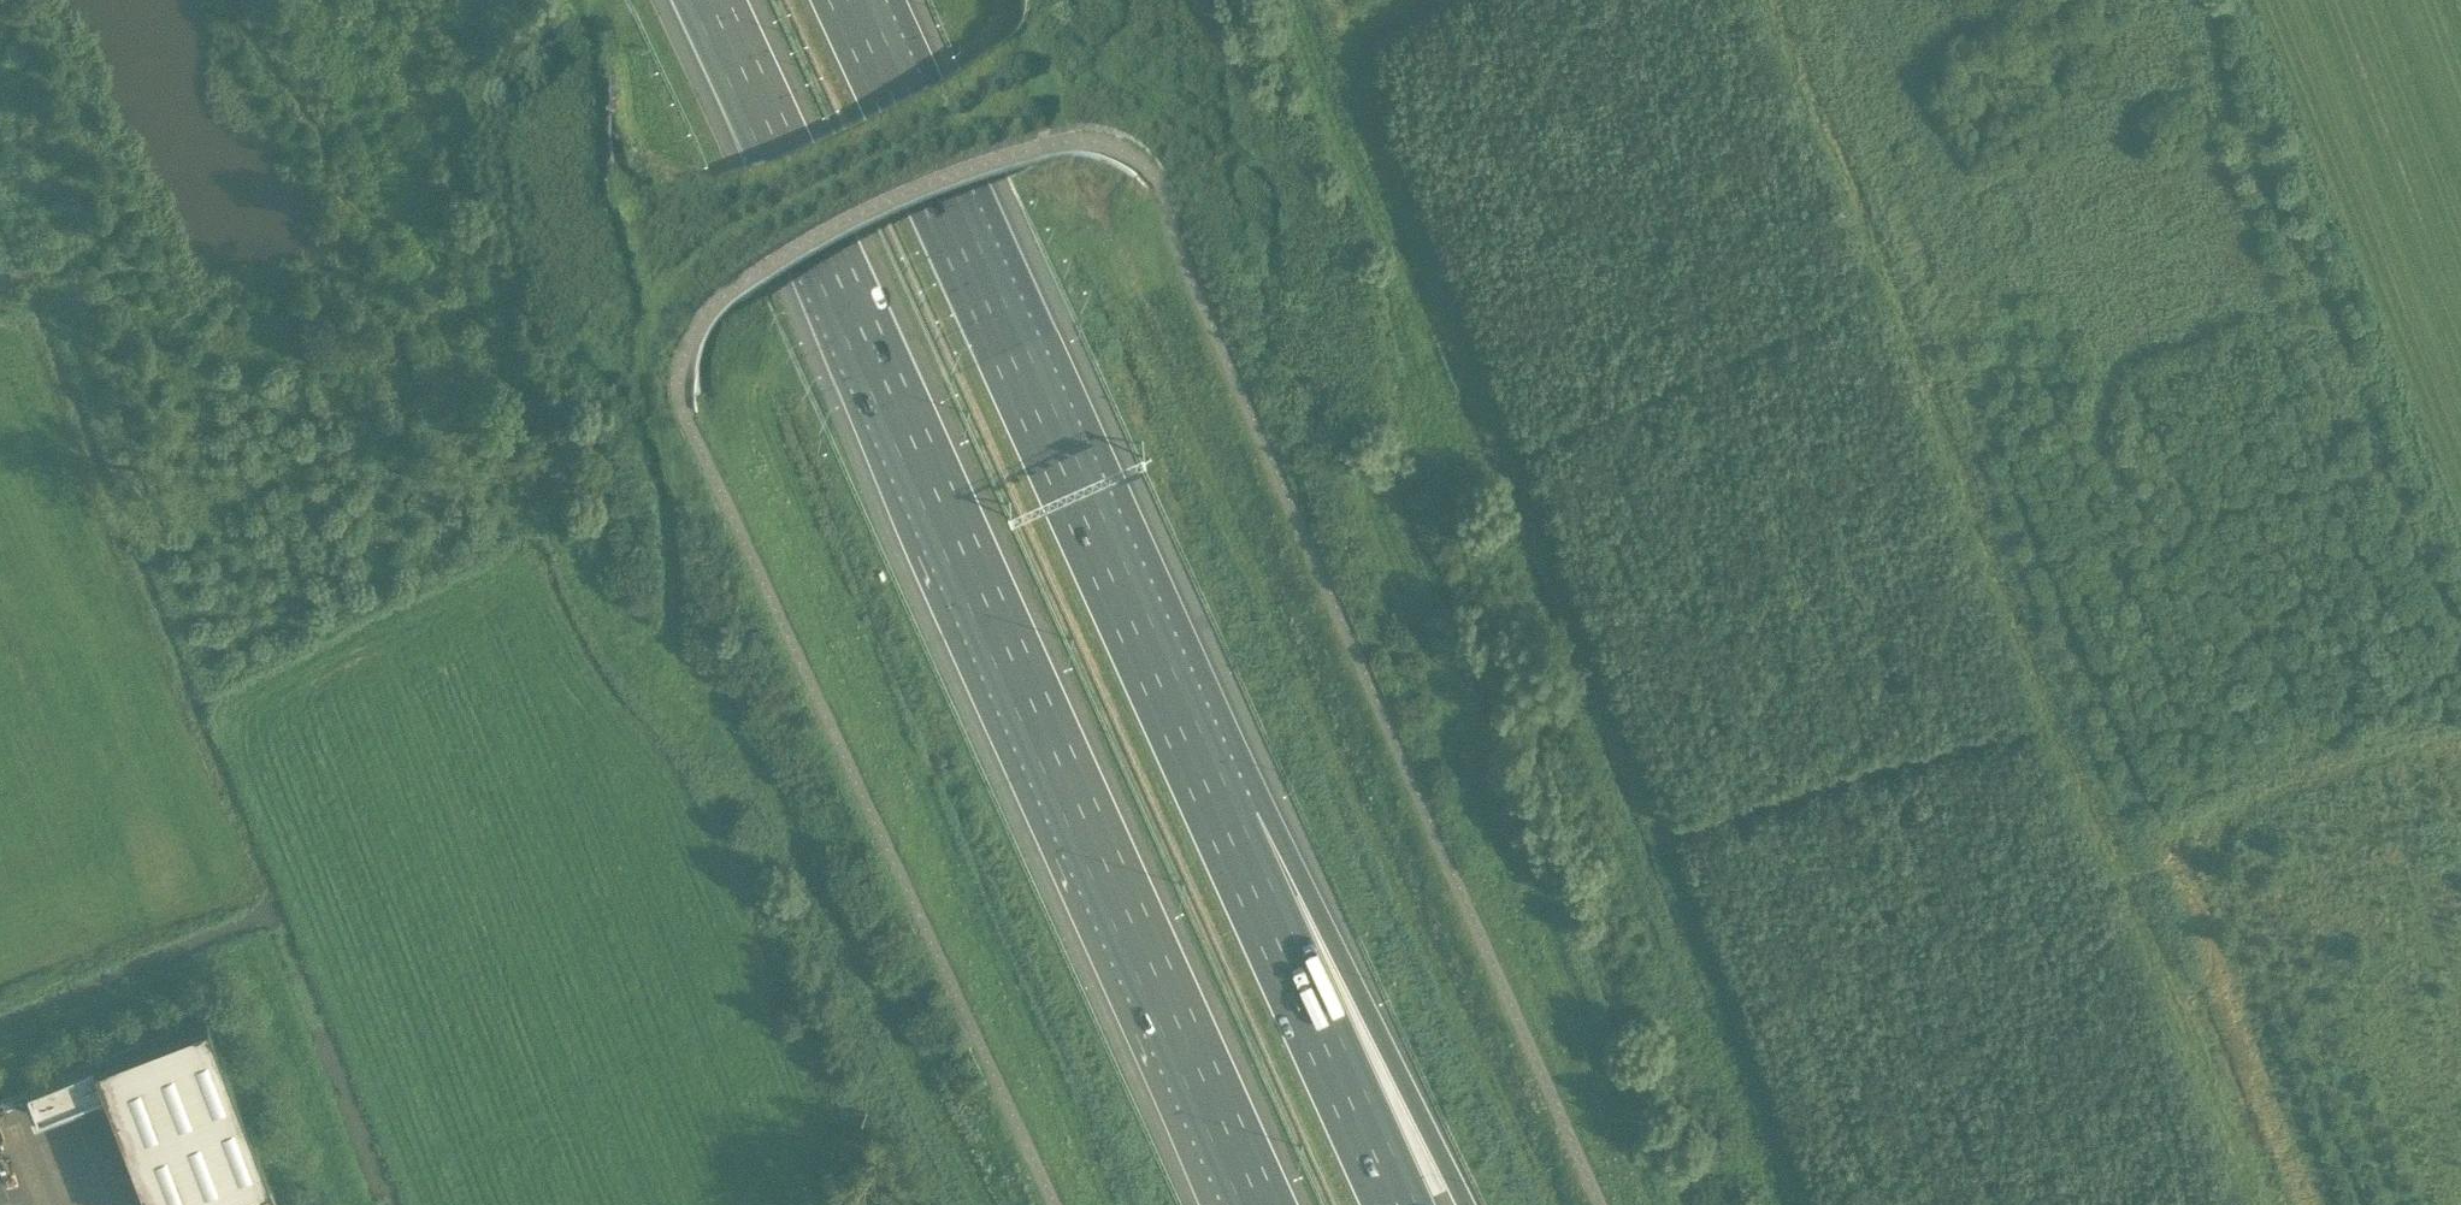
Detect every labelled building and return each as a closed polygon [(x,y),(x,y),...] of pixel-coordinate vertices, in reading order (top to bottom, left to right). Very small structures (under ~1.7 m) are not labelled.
[(210,1204),(278,1204),(206,1018),(26,1088),(35,1112),(103,1090),(148,1204),(208,1204),(210,1204)]
